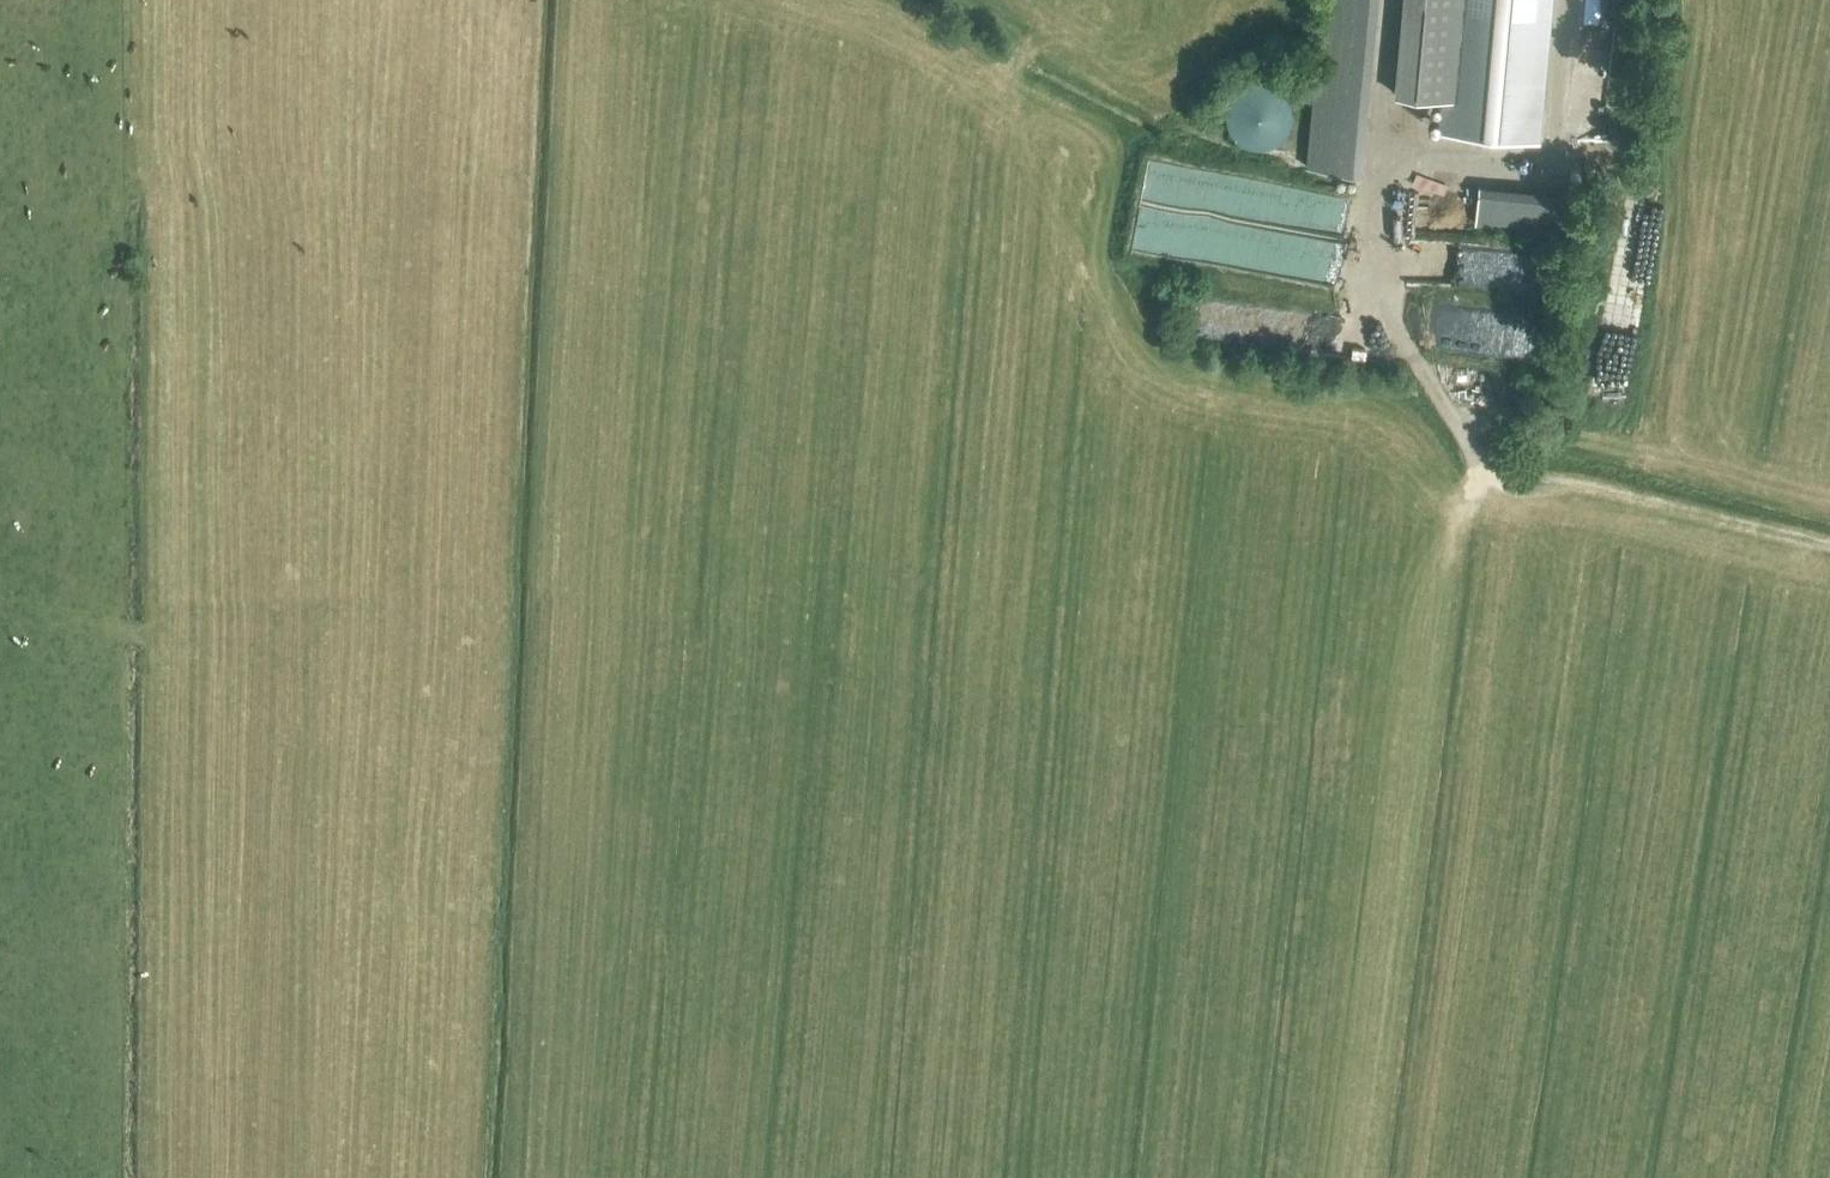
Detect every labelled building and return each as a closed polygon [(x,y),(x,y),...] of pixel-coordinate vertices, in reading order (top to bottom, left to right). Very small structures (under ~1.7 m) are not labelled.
[(1379,0),(1321,0),(1306,167),(1363,172),(1379,0)] [(1394,93),(1444,97),(1442,129),(1538,139),(1551,0),(1402,0),(1394,93)] [(1620,2),(1612,0),(1590,0),(1581,40),(1610,46),(1620,2)] [(1280,114),(1298,115),(1299,80),(1237,78),(1236,115),(1247,115),(1246,134),(1279,135),(1280,114)] [(1484,183),(1482,223),(1575,226),(1576,187),(1484,183)] [(1209,262),(1286,269),(1291,225),(1213,217),(1209,262)] [(1629,405),(1643,299),(1616,296),(1602,401),(1629,405)] [(1486,306),(1481,351),(1538,358),(1544,313),(1486,306)]
